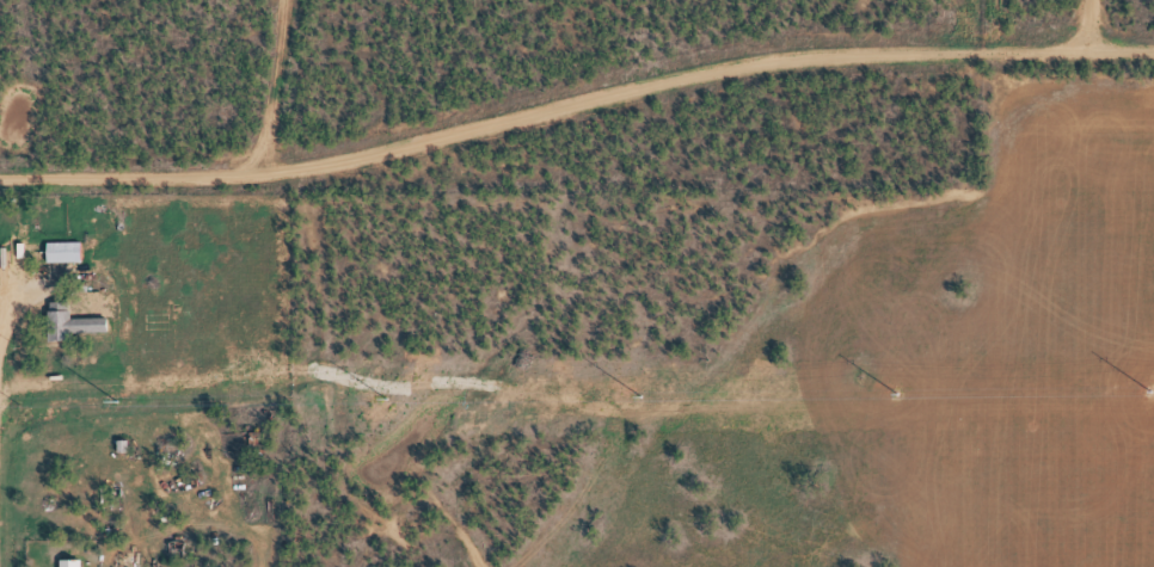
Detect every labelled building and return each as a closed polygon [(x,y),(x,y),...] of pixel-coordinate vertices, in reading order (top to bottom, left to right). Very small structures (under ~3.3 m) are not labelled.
[(50,240),(50,260),(87,260),(87,239),(50,240)] [(55,298),(55,306),(50,307),(50,346),(81,346),(80,333),(113,332),(113,315),(78,315),(78,298),(73,298),(73,295),(60,295),(60,297),(55,298)] [(63,566),(88,566),(88,555),(63,556),(63,566)]
